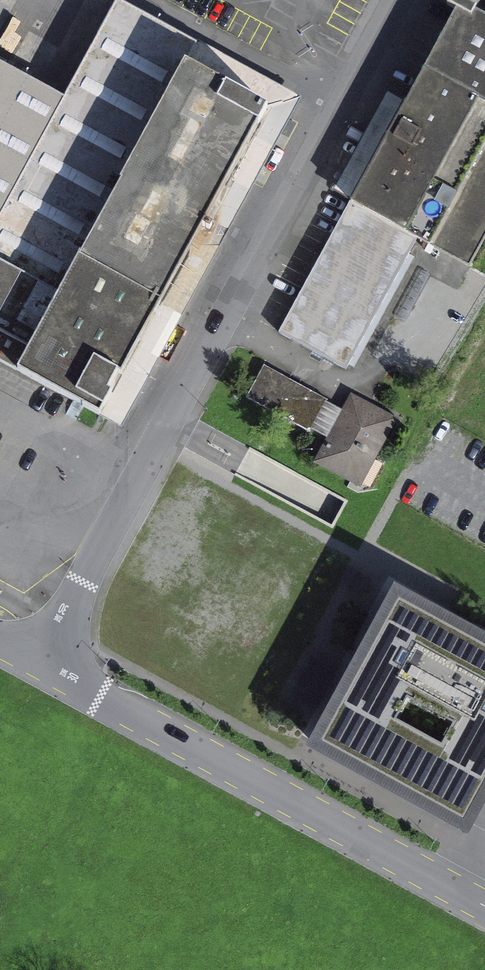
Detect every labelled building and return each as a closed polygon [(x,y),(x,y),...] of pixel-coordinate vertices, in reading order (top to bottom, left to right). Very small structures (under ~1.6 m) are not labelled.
[(124,417),(300,93),(128,0),(116,0),(63,98),(0,64),(0,350),(124,417)] [(352,201),(416,231),(467,259),(484,227),(484,16),(460,2),(411,93),(352,201)] [(416,231),(352,201),(283,329),(345,362),(416,231)] [(326,398),(264,364),(246,397),(308,431),(326,398)] [(351,392),(314,463),(360,486),(396,416),(387,411),(351,392)] [(394,597),(308,758),(469,847),(479,829),(484,818),(484,646),(394,597)]
